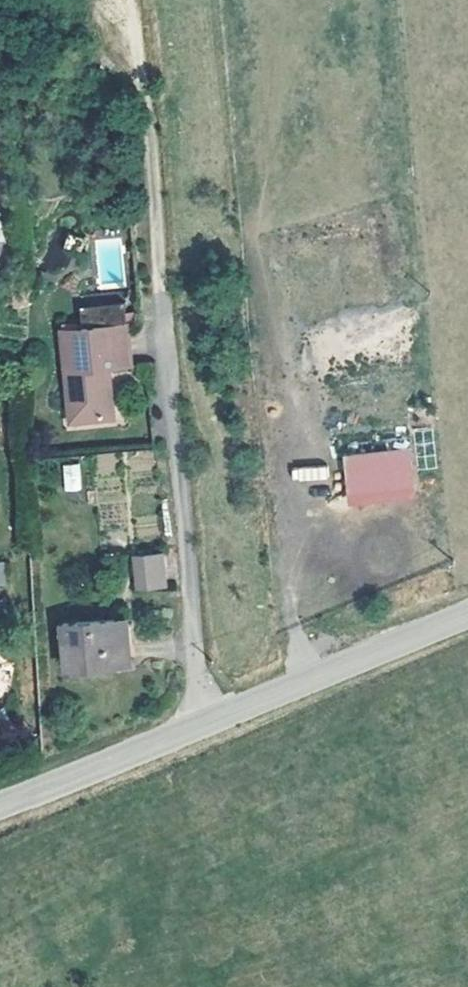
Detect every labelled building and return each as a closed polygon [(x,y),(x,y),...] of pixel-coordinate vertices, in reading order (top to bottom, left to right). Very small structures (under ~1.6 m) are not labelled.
[(126,302),(84,306),(86,331),(64,333),(71,399),(79,398),(81,421),(113,418),(108,371),(133,368),(126,302)] [(417,455),(357,459),(360,497),(420,492),(417,455)] [(63,464),(64,491),(82,490),(81,463),(63,464)] [(328,481),(328,467),(291,467),(291,480),(328,481)] [(168,588),(165,554),(131,556),(133,590),(168,588)] [(8,613),(7,598),(0,599),(0,614),(8,613)] [(132,619),(67,624),(71,666),(136,661),(132,619)]
